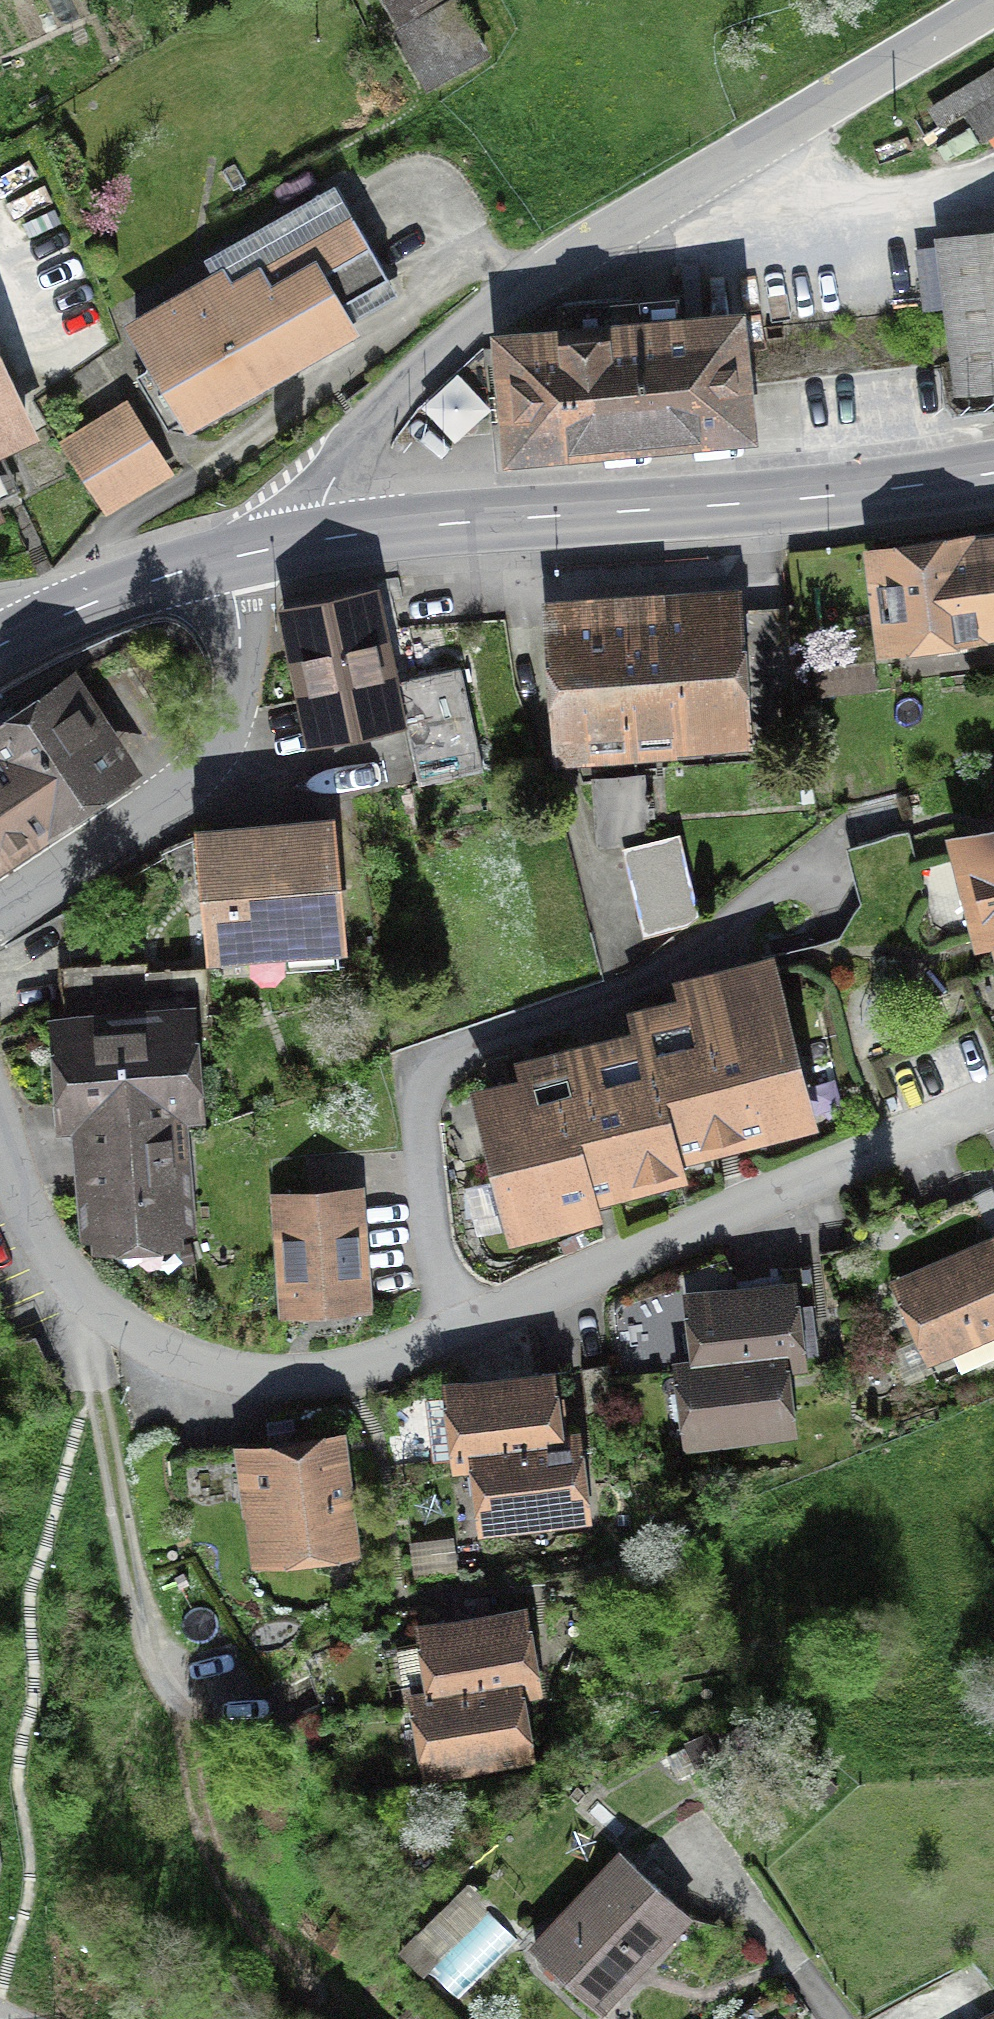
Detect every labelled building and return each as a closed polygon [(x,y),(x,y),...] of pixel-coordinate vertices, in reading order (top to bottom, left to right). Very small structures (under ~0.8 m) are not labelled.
[(393,16),(419,0),(382,0),(393,16)] [(455,1),(400,32),(430,84),(485,53),(455,1)] [(914,111),(934,144),(970,121),(981,139),(993,132),(993,62),(914,111)] [(221,276),(136,323),(178,398),(157,410),(168,428),(188,416),(191,420),(266,379),(261,371),(344,325),(339,317),(352,310),(347,301),(388,278),(353,217),(348,220),(333,194),(212,262),(221,276)] [(942,240),(962,392),(993,388),(993,233),(942,240)] [(481,349),(491,450),(739,428),(730,327),(680,331),(677,296),(557,306),(560,342),(481,349)] [(26,432),(0,378),(0,444),(26,432)] [(123,411),(66,447),(106,510),(163,474),(123,411)] [(876,557),(887,641),(993,627),(993,544),(966,548),(966,545),(876,557)] [(363,599),(295,614),(322,732),(404,714),(388,643),(374,647),(363,599)] [(564,625),(572,735),(738,723),(739,736),(794,732),(787,625),(747,628),(746,612),(564,625)] [(817,670),(819,694),(850,691),(847,667),(817,670)] [(406,726),(419,784),(483,771),(460,668),(409,679),(419,723),(406,726)] [(119,771),(57,678),(17,705),(26,719),(0,737),(0,796),(2,800),(10,794),(33,828),(119,771)] [(593,781),(598,847),(649,843),(643,776),(593,781)] [(33,828),(10,794),(2,800),(0,796),(0,851),(33,828)] [(327,823),(204,833),(216,976),(339,966),(327,823)] [(963,840),(988,937),(993,935),(993,832),(963,840)] [(700,922),(678,840),(626,853),(648,936),(700,922)] [(70,968),(72,1010),(205,1000),(203,969),(144,973),(143,963),(70,968)] [(672,1150),(801,1118),(764,971),(684,991),(688,1008),(637,1021),(642,1039),(642,1040),(644,1040),(672,1150)] [(184,1027),(64,1037),(70,1110),(88,1109),(98,1235),(175,1229),(166,1103),(190,1101),(184,1027)] [(527,1087),(486,1097),(519,1226),(565,1215),(560,1197),(648,1175),(643,1158),(672,1150),(644,1040),(642,1040),(642,1039),(522,1069),(527,1087)] [(353,1195),(283,1200),(290,1310),(360,1305),(353,1195)] [(993,1331),(993,1231),(992,1226),(888,1271),(926,1360),(993,1331)] [(726,1296),(709,1263),(671,1283),(673,1302),(726,1296)] [(786,1318),(812,1315),(809,1278),(783,1281),(783,1290),(786,1318)] [(726,1296),(673,1302),(679,1366),(777,1355),(779,1373),(792,1371),(786,1318),(783,1290),(726,1296)] [(672,1451),(785,1440),(779,1373),(777,1355),(679,1366),(664,1366),(672,1451)] [(545,1365),(434,1377),(443,1451),(462,1449),(554,1438),(545,1365)] [(332,1422),(223,1440),(225,1451),(167,1461),(178,1522),(243,1511),(253,1566),(353,1549),(332,1422)] [(462,1449),(470,1528),(580,1517),(572,1437),(554,1438),(462,1449)] [(517,1598),(407,1615),(421,1705),(513,1690),(531,1687),(517,1598)] [(421,1705),(404,1707),(416,1783),(525,1766),(513,1690),(421,1705)] [(689,1915),(634,1862),(544,1956),(599,2008),(689,1915)] [(489,1917),(432,1971),(457,1996),(513,1942),(489,1917)]
